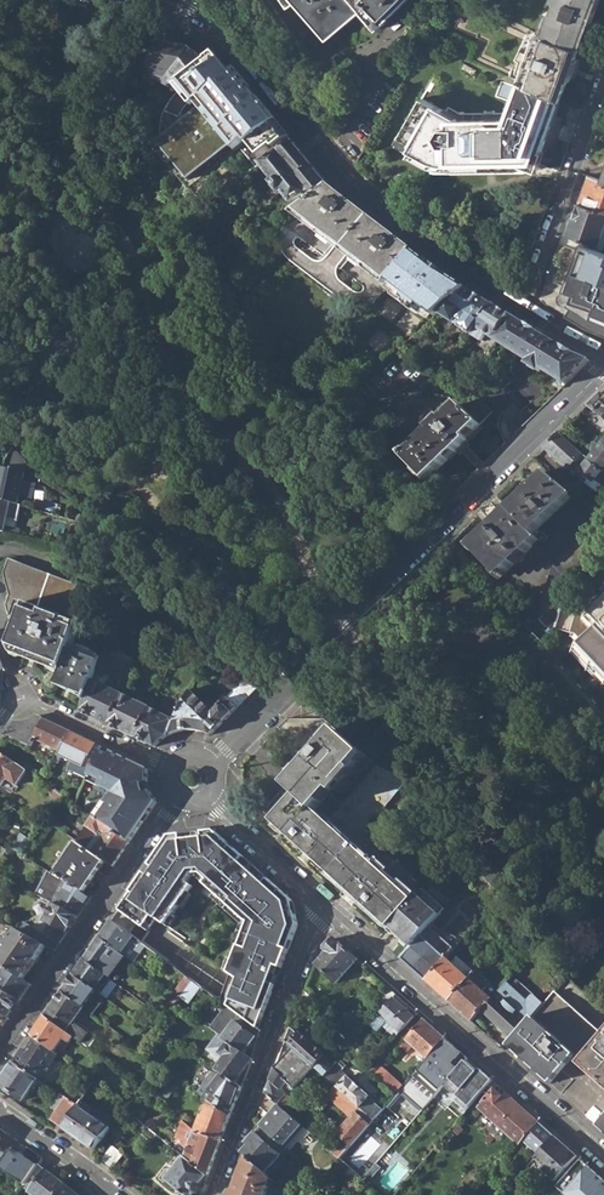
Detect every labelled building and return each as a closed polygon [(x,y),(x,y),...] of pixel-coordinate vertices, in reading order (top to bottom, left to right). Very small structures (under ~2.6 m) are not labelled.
[(335,34),(364,9),(384,31),(414,0),(299,0),(321,26),(325,23),(335,34)] [(559,100),(568,79),(579,49),(550,38),(545,36),(500,16),(466,0),(465,0),(450,21),(482,38),(479,45),(471,59),(522,83),(559,100)] [(579,49),(597,0),(506,0),(500,16),(545,36),(550,38),(579,49)] [(446,26),(479,45),(482,38),(450,21),(446,26)] [(165,84),(170,90),(192,73),(196,70),(205,63),(199,55),(197,54),(196,55),(193,51),(191,48),(165,45),(163,59),(157,58),(154,80),(165,84)] [(199,75),(209,87),(214,92),(238,72),(220,51),(208,61),(205,63),(196,70),(199,75)] [(464,64),(462,68),(474,74),(476,70),(464,64)] [(187,113),(197,126),(248,85),(238,72),(214,92),(210,96),(187,113)] [(431,78),(426,86),(430,88),(435,80),(431,78)] [(559,100),(522,83),(509,120),(458,117),(458,116),(447,110),(449,108),(422,94),(395,145),(425,162),(450,168),(535,170),(559,100)] [(205,90),(210,96),(214,92),(209,87),(205,90)] [(257,136),(260,136),(265,132),(278,150),(291,138),(260,100),(247,110),(254,119),(259,126),(255,129),(254,132),(257,136)] [(250,123),(255,129),(259,126),(254,119),(250,123)] [(254,158),(231,175),(236,182),(262,165),(268,162),(278,150),(265,132),(260,136),(269,148),(262,152),(263,154),(255,160),(254,158)] [(306,194),(312,202),(331,187),(291,138),(278,150),(268,162),(262,165),(275,181),(273,183),(280,193),(283,191),(292,202),(306,194)] [(195,175),(180,155),(182,153),(179,149),(177,147),(167,155),(151,166),(156,172),(170,193),(195,175)] [(578,203),(603,212),(603,179),(589,174),(578,203)] [(229,186),(236,182),(231,175),(226,179),(229,186)] [(299,212),(390,282),(414,252),(331,187),(312,202),(299,212)] [(568,234),(583,241),(603,250),(603,246),(603,212),(578,203),(568,234)] [(603,250),(583,241),(567,288),(572,304),(565,317),(586,330),(603,337),(603,251),(603,250)] [(348,336),(383,362),(400,347),(441,311),(466,289),(414,252),(390,282),(348,336)] [(466,289),(441,311),(472,333),(476,327),(491,304),(466,289)] [(476,327),(497,341),(512,317),(491,304),(476,327)] [(541,369),(565,384),(589,361),(571,353),(512,317),(497,341),(529,361),(528,364),(540,372),(541,369)] [(511,386),(530,405),(543,392),(523,372),(511,384),(499,372),(490,382),(503,395),(511,386)] [(600,393),(587,405),(603,419),(603,396),(600,393)] [(468,413),(482,427),(494,415),(480,401),(468,413)] [(402,458),(427,482),(482,427),(468,413),(460,405),(440,424),(437,422),(430,429),(432,431),(407,456),(406,455),(402,458)] [(575,475),(579,472),(587,459),(582,454),(559,433),(544,448),(566,469),(568,467),(575,475)] [(592,452),(587,459),(579,472),(575,475),(574,476),(598,492),(603,484),(603,473),(602,472),(603,468),(603,437),(592,452)] [(582,454),(587,459),(592,452),(587,448),(582,454)] [(1,472),(0,478),(0,501),(21,506),(27,508),(28,502),(21,500),(13,497),(17,483),(12,482),(14,475),(1,472)] [(509,510),(533,534),(573,494),(550,476),(546,473),(509,510)] [(24,485),(17,483),(13,497),(21,500),(24,485)] [(21,533),(22,528),(16,526),(7,523),(8,517),(18,520),(21,506),(0,501),(0,528),(21,533)] [(471,547),(502,577),(539,540),(533,534),(509,510),(471,547)] [(18,520),(8,517),(7,523),(16,526),(18,520)] [(572,572),(603,541),(603,517),(559,560),(572,572)] [(86,540),(64,535),(62,543),(68,545),(83,548),(84,547),(86,540)] [(50,663),(62,668),(71,645),(92,590),(9,556),(2,574),(8,594),(4,606),(6,616),(19,621),(9,648),(21,652),(19,657),(48,668),(50,663)] [(540,616),(555,631),(556,627),(563,600),(572,572),(559,560),(553,565),(540,616)] [(603,683),(603,599),(594,608),(563,600),(556,627),(575,632),(582,639),(572,648),(603,683)] [(55,686),(85,700),(95,674),(101,660),(88,653),(89,651),(84,648),(83,651),(71,645),(62,668),(55,686)] [(227,699),(237,709),(268,678),(254,669),(236,687),(237,688),(227,699)] [(95,674),(85,700),(81,712),(109,725),(122,697),(109,691),(111,687),(107,686),(110,681),(107,677),(101,673),(97,674),(95,674)] [(237,709),(227,699),(223,704),(213,713),(191,691),(181,710),(175,722),(168,735),(180,730),(188,730),(200,731),(210,736),(237,709)] [(109,725),(136,738),(150,709),(122,697),(109,725)] [(136,738),(154,747),(156,744),(168,735),(175,722),(171,719),(150,709),(136,738)] [(177,709),(171,719),(175,722),(181,710),(177,709)] [(35,740),(60,751),(69,732),(36,717),(21,722),(14,722),(5,734),(32,746),(35,740)] [(264,814),(390,930),(423,892),(424,891),(378,849),(390,834),(376,821),(408,783),(364,754),(363,755),(324,721),(287,720),(278,729),(294,743),(287,751),(306,768),(290,787),(288,786),(264,814)] [(67,769),(87,778),(102,748),(95,744),(69,732),(60,751),(58,755),(71,761),(67,769)] [(108,828),(129,842),(157,803),(152,797),(148,789),(147,779),(147,769),(102,748),(87,778),(109,790),(92,817),(108,828)] [(2,787),(15,764),(0,753),(0,785),(2,787)] [(54,801),(58,804),(63,796),(49,787),(47,791),(54,796),(54,801)] [(108,828),(92,817),(77,841),(97,856),(113,866),(129,842),(108,828)] [(128,934),(144,947),(162,962),(236,1019),(238,1016),(250,1025),(253,1028),(259,1032),(299,929),(292,900),(200,818),(194,819),(186,819),(178,818),(120,910),(136,924),(128,934)] [(68,880),(77,885),(97,856),(77,841),(56,874),(68,880)] [(482,885),(493,894),(507,876),(497,868),(482,885)] [(77,885),(68,880),(60,895),(58,894),(56,897),(50,894),(49,897),(47,901),(52,905),(77,918),(94,894),(77,885)] [(390,930),(410,948),(423,934),(430,925),(443,911),(423,892),(390,930)] [(47,948),(54,952),(77,918),(52,905),(44,922),(46,923),(35,941),(47,948)] [(111,921),(128,934),(136,924),(120,910),(111,921)] [(24,981),(47,948),(35,941),(0,921),(0,966),(24,981)] [(121,953),(133,962),(144,947),(128,934),(111,921),(100,938),(114,948),(121,953)] [(401,959),(426,981),(448,956),(432,943),(440,933),(430,925),(423,934),(410,948),(401,959)] [(114,948),(100,938),(84,960),(105,975),(109,970),(102,965),(114,948)] [(314,962),(336,983),(357,960),(333,938),(317,955),(314,962)] [(121,953),(114,948),(102,965),(109,970),(121,953)] [(426,981),(448,1001),(470,976),(448,956),(426,981)] [(74,975),(95,990),(105,975),(84,960),(74,975)] [(448,1001),(471,1021),(481,1010),(490,999),(482,991),(486,987),(489,990),(491,987),(488,984),(491,982),(476,970),(470,976),(448,1001)] [(83,1008),(84,1009),(97,992),(95,990),(74,975),(62,993),(83,1008)] [(112,980),(105,975),(95,990),(97,992),(101,995),(112,980)] [(603,1133),(603,1011),(566,978),(543,1004),(512,1039),(506,1046),(603,1133)] [(512,1039),(543,1004),(516,980),(510,986),(506,982),(490,999),(481,1010),(512,1039)] [(9,1018),(20,1001),(0,988),(0,1012),(9,1018)] [(377,1001),(383,1007),(392,998),(395,994),(388,988),(377,1001)] [(299,1005),(316,1012),(319,1004),(304,990),(299,1005)] [(62,993),(45,1018),(72,1038),(80,1044),(81,1046),(90,1034),(78,1025),(77,1027),(73,1024),(83,1008),(62,993)] [(378,1030),(383,1025),(387,1020),(397,1029),(400,1032),(417,1013),(408,1006),(406,1009),(392,998),(383,1007),(370,1024),(378,1030)] [(9,1018),(0,1012),(0,1030),(9,1018)] [(228,1041),(243,1053),(254,1038),(253,1034),(250,1032),(253,1028),(250,1025),(238,1016),(236,1019),(234,1021),(222,1037),(228,1041)] [(32,1037),(53,1054),(62,1040),(68,1045),(72,1038),(45,1018),(32,1037)] [(393,1034),(397,1029),(387,1020),(383,1025),(393,1034)] [(414,1046),(428,1058),(434,1051),(445,1038),(424,1020),(408,1039),(402,1045),(409,1051),(414,1046)] [(316,1068),(325,1075),(333,1066),(323,1057),(325,1055),(321,1052),(323,1051),(318,1047),(316,1048),(309,1041),(310,1039),(305,1035),(303,1037),(300,1034),(299,1035),(290,1027),(285,1041),(316,1068)] [(13,1064),(34,1078),(41,1067),(43,1068),(53,1054),(32,1037),(13,1064)] [(442,1066),(443,1067),(465,1087),(466,1086),(471,1090),(485,1074),(445,1038),(434,1051),(446,1061),(442,1066)] [(220,1072),(233,1082),(252,1059),(243,1053),(228,1041),(219,1052),(225,1057),(217,1066),(216,1069),(220,1072)] [(295,1092),(316,1068),(285,1041),(274,1069),(286,1082),(295,1092)] [(18,1100),(34,1078),(13,1064),(0,1083),(0,1087),(18,1100)] [(337,1086),(338,1087),(347,1076),(334,1065),(333,1066),(325,1075),(335,1085),(337,1086)] [(463,1089),(465,1087),(443,1067),(441,1070),(463,1089)] [(274,1069),(265,1093),(279,1106),(287,1112),(300,1097),(295,1092),(286,1082),(274,1069)] [(374,1076),(395,1095),(401,1088),(381,1069),(374,1076)] [(209,1101),(230,1116),(241,1087),(233,1082),(220,1072),(218,1077),(212,1074),(206,1089),(212,1091),(209,1101)] [(370,1096),(347,1076),(338,1087),(358,1104),(373,1119),(381,1110),(368,1098),(370,1096)] [(478,1108),(519,1144),(539,1122),(506,1092),(503,1096),(496,1090),(499,1086),(493,1081),(482,1094),(487,1098),(478,1108)] [(324,1097),(341,1112),(342,1111),(350,1118),(337,1133),(350,1145),(373,1119),(358,1104),(338,1087),(337,1086),(335,1085),(324,1097)] [(159,1105),(168,1093),(158,1086),(150,1098),(159,1105)] [(50,1110),(54,1113),(63,1099),(57,1094),(49,1108),(50,1110)] [(49,1121),(58,1127),(63,1130),(77,1108),(63,1099),(54,1113),(49,1121)] [(195,1132),(220,1141),(230,1116),(209,1101),(208,1100),(195,1132)] [(63,1130),(94,1152),(109,1128),(78,1106),(77,1108),(63,1130)] [(289,1153),(290,1154),(299,1142),(302,1144),(312,1134),(279,1106),(260,1127),(289,1153)] [(519,1144),(519,1145),(535,1159),(555,1136),(539,1122),(519,1144)] [(436,1132),(443,1138),(451,1129),(444,1123),(436,1132)] [(247,1158),(265,1174),(280,1156),(283,1159),(289,1153),(260,1127),(256,1124),(252,1132),(254,1134),(246,1142),(249,1146),(242,1153),(247,1158)] [(452,1128),(459,1134),(463,1130),(456,1124),(452,1128)] [(63,1130),(58,1127),(55,1132),(60,1135),(63,1130)] [(195,1132),(184,1158),(207,1175),(220,1141),(195,1132)] [(541,1169),(555,1181),(577,1156),(555,1136),(535,1159),(531,1163),(540,1170),(541,1169)] [(100,1162),(111,1171),(123,1156),(112,1147),(100,1162)] [(16,1157),(18,1154),(10,1149),(8,1151),(16,1157)] [(35,1167),(18,1154),(16,1157),(8,1151),(2,1160),(0,1163),(0,1172),(20,1187),(35,1167)] [(182,1194),(192,1194),(198,1194),(201,1190),(199,1186),(207,1175),(184,1158),(183,1157),(165,1180),(182,1194)] [(273,1181),(265,1174),(247,1158),(232,1194),(267,1194),(273,1181)] [(561,1186),(569,1192),(590,1168),(582,1161),(561,1186)] [(31,1194),(56,1194),(64,1186),(36,1165),(35,1167),(20,1187),(31,1194)] [(590,1168),(569,1192),(567,1193),(570,1194),(603,1194),(603,1179),(591,1167),(590,1168)] [(414,1194),(403,1183),(393,1194),(413,1194),(414,1194)] [(64,1186),(56,1194),(76,1194),(64,1186)] [(358,1191),(353,1186),(345,1194),(354,1194),(358,1191)]
